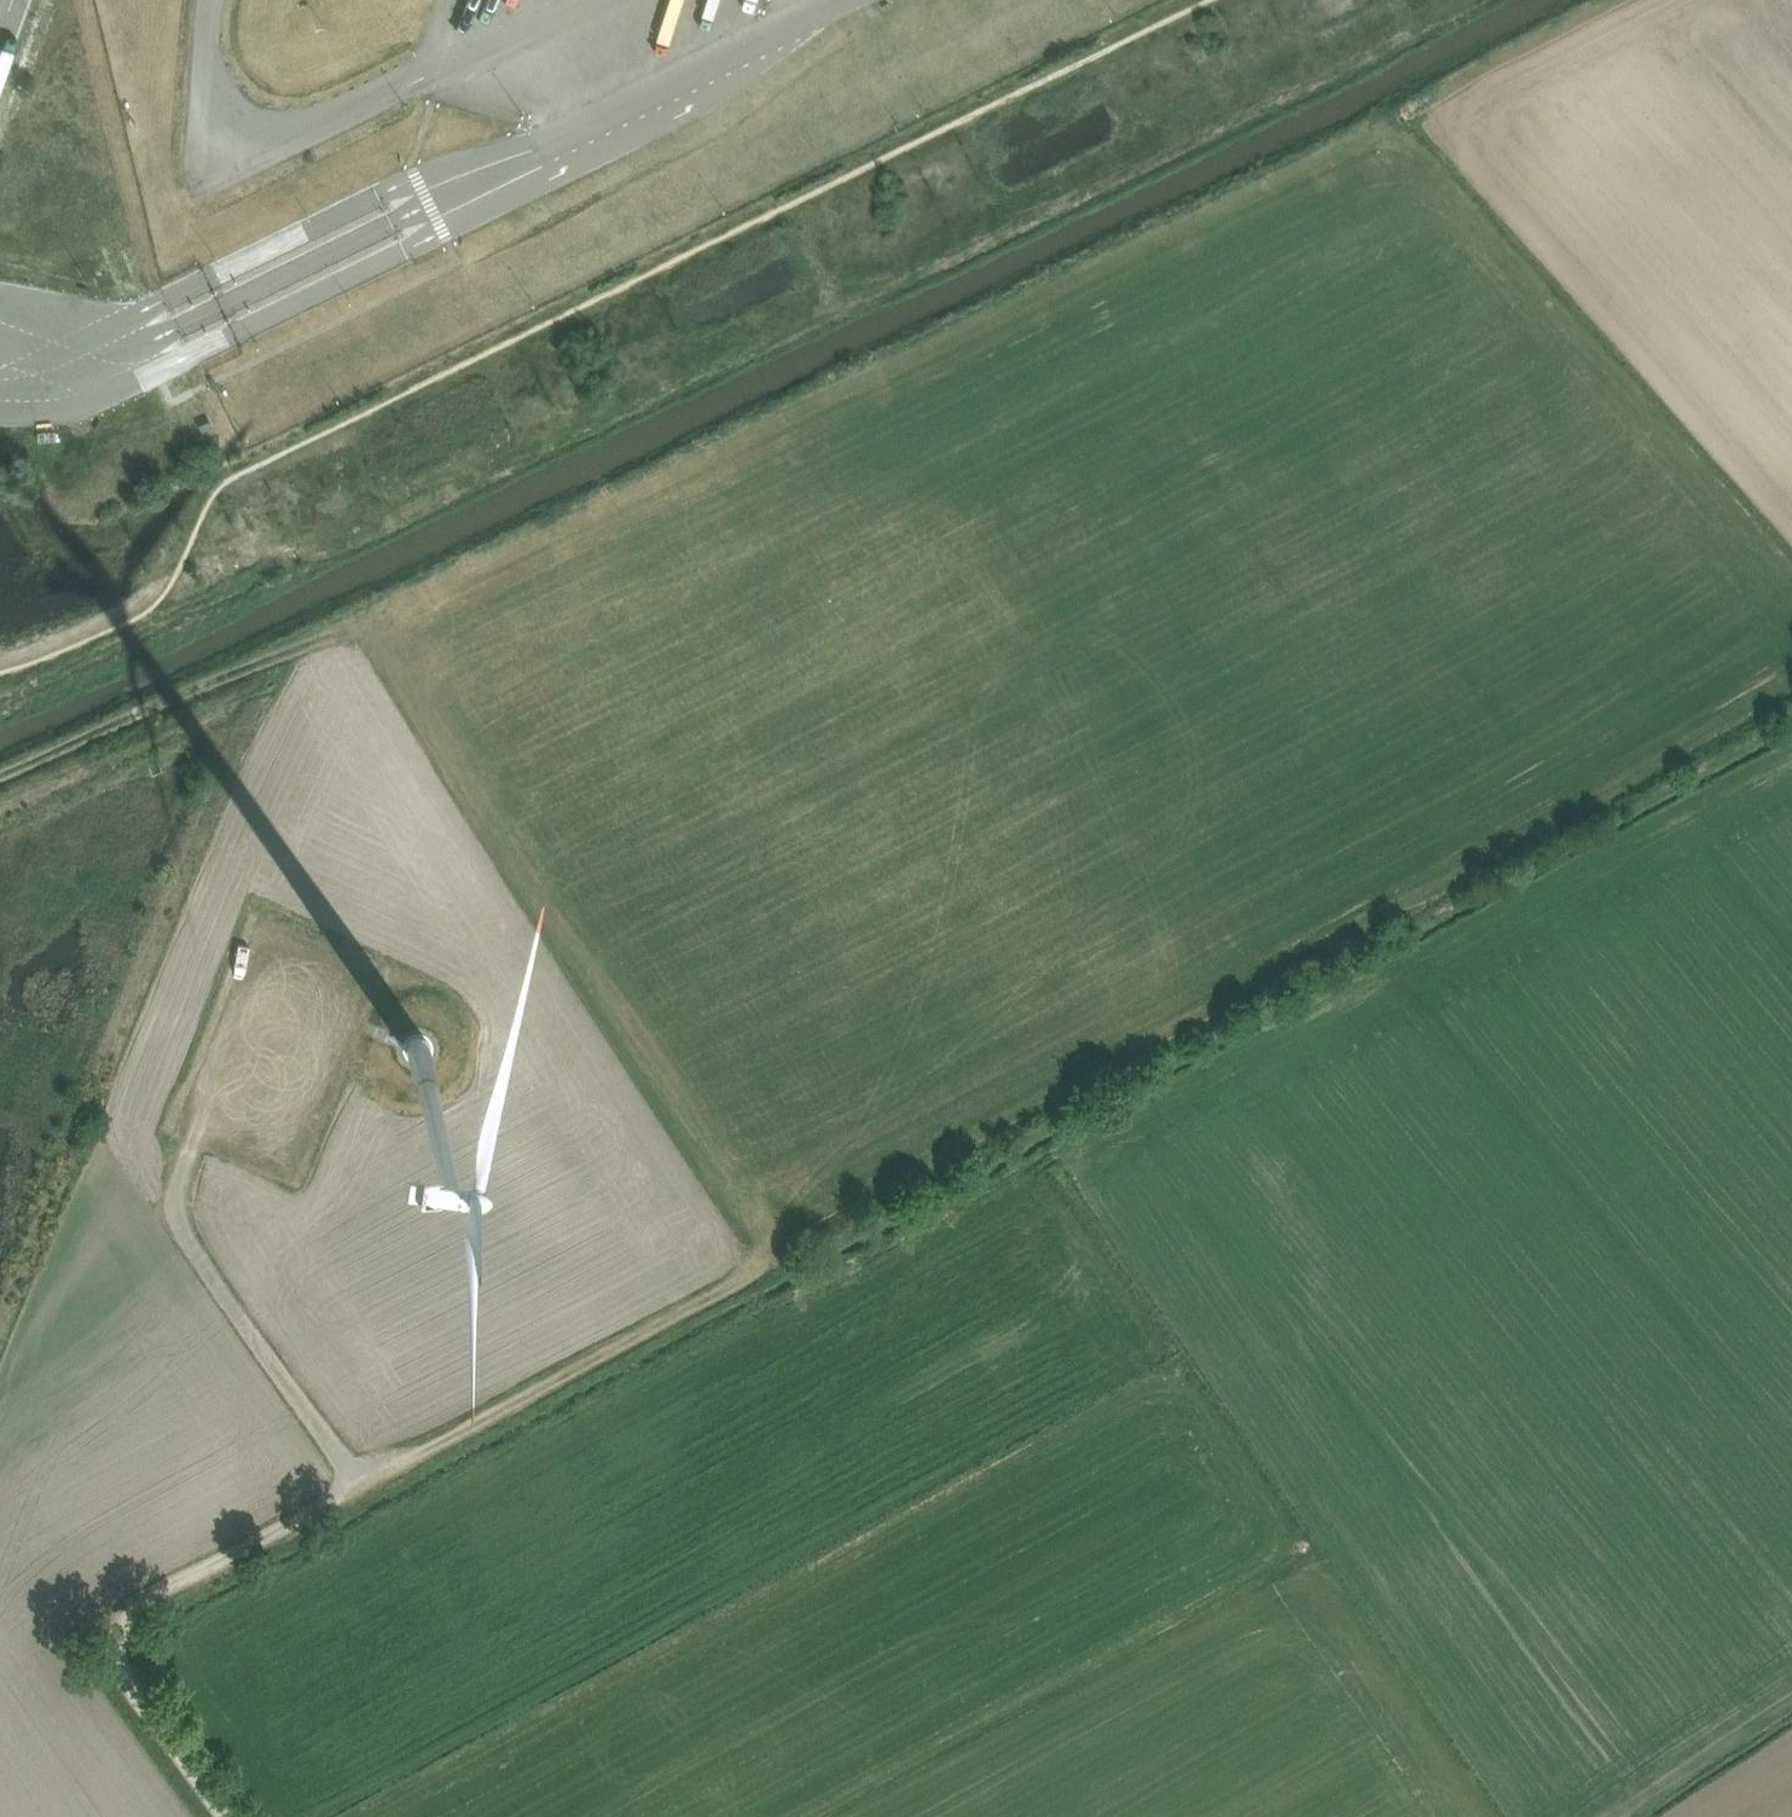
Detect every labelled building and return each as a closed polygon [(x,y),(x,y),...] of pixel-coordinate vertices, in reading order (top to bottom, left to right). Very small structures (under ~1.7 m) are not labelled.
[(489,0),(472,0),(471,4),(486,9),(489,0)]
